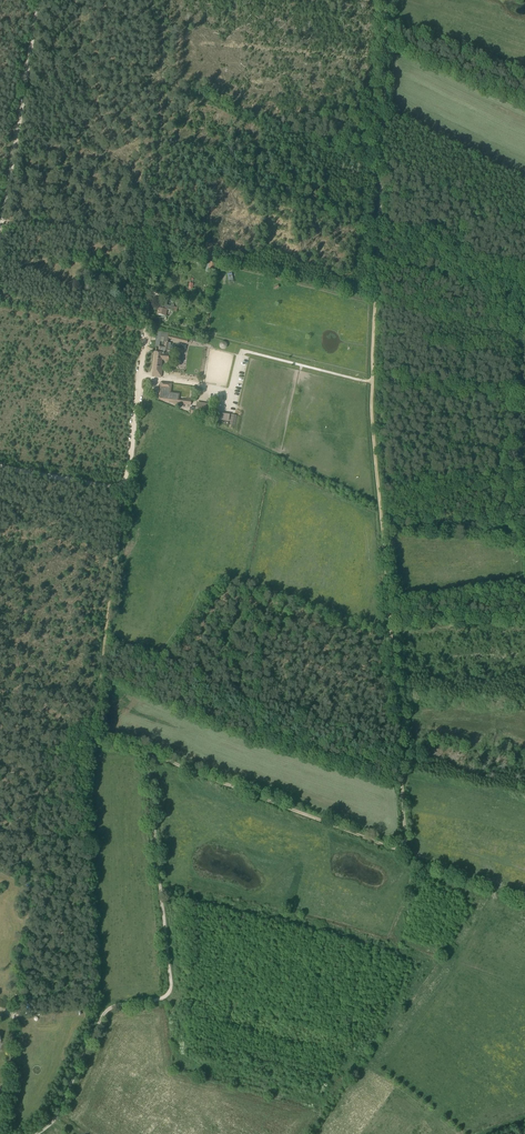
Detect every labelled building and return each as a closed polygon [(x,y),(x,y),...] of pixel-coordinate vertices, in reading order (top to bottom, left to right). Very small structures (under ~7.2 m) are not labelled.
[(157,314),(162,315),(166,316),(167,310),(173,311),(174,306),(160,304),(159,307),(158,307),(157,314)] [(161,377),(163,367),(162,367),(162,360),(165,361),(165,362),(168,362),(169,354),(168,354),(169,343),(169,340),(170,333),(167,333),(166,342),(165,342),(164,344),(164,346),(160,346),(162,332),(157,331),(155,347),(159,348),(158,352),(155,352),(152,376),(161,377)] [(171,392),(171,383),(160,382),(158,400),(173,402),(173,403),(177,403),(178,402),(179,402),(179,400),(180,393),(171,392)] [(197,403),(195,412),(195,414),(208,417),(210,405),(197,403)] [(214,418),(228,421),(229,414),(215,412),(214,418)]
